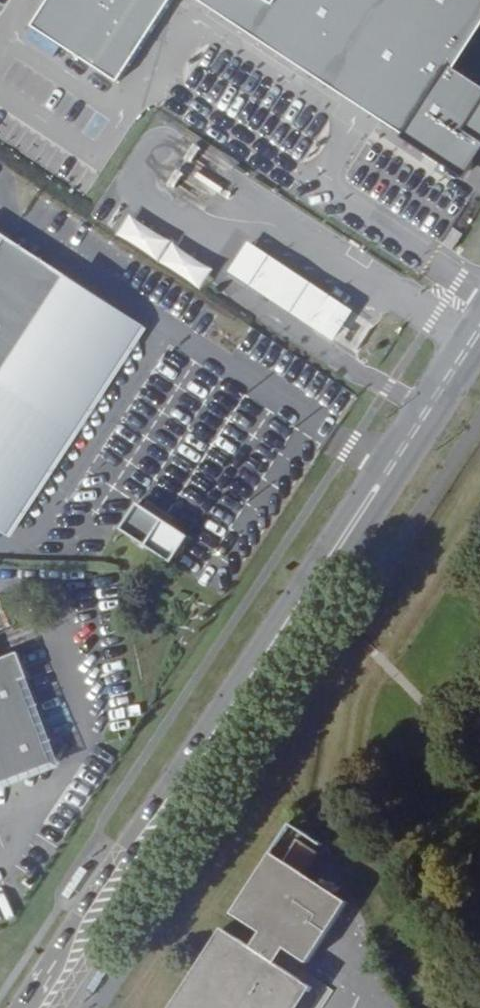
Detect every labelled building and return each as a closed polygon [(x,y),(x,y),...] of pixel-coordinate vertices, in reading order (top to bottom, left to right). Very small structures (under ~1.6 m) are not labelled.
[(107,0),(50,0),(34,25),(76,52),(109,2),(107,0)] [(109,2),(76,52),(120,81),(173,0),(107,0),(109,2)] [(452,62),(479,16),(479,0),(214,0),(311,63),(327,38),(426,102),(409,127),(473,170),(479,159),(479,81),(452,62)] [(426,102),(327,38),(311,63),(409,127),(426,102)] [(123,221),(113,239),(201,284),(210,266),(123,221)] [(263,256),(244,287),(333,342),(352,311),(263,256)] [(5,532),(74,427),(0,378),(0,529),(5,532)] [(114,530),(164,566),(183,540),(132,504),(114,530)] [(0,598),(0,630),(12,626),(1,598),(0,598)] [(1,779),(18,773),(16,769),(52,756),(22,682),(30,679),(20,652),(0,660),(0,775),(1,779)] [(329,866),(334,859),(293,830),(274,859),(278,862),(297,875),(311,854),(329,866)] [(278,862),(274,859),(234,919),(250,930),(254,923),(256,916),(258,908),(258,902),(259,897),(260,893),(265,882),(272,871),(278,862)] [(294,1001),(261,980),(281,950),(290,956),(308,967),(315,956),(328,965),(360,916),(297,875),(278,862),(272,871),(265,882),(260,893),(259,897),(258,902),(258,908),(256,916),(254,923),(250,930),(266,940),(256,955),(225,934),(177,1007),(289,1007),(294,1001)] [(290,956),(281,950),(261,980),(294,1001),(289,1007),(306,1007),(315,994),(281,971),(290,956)] [(321,976),(328,965),(315,956),(308,967),(321,976)]
